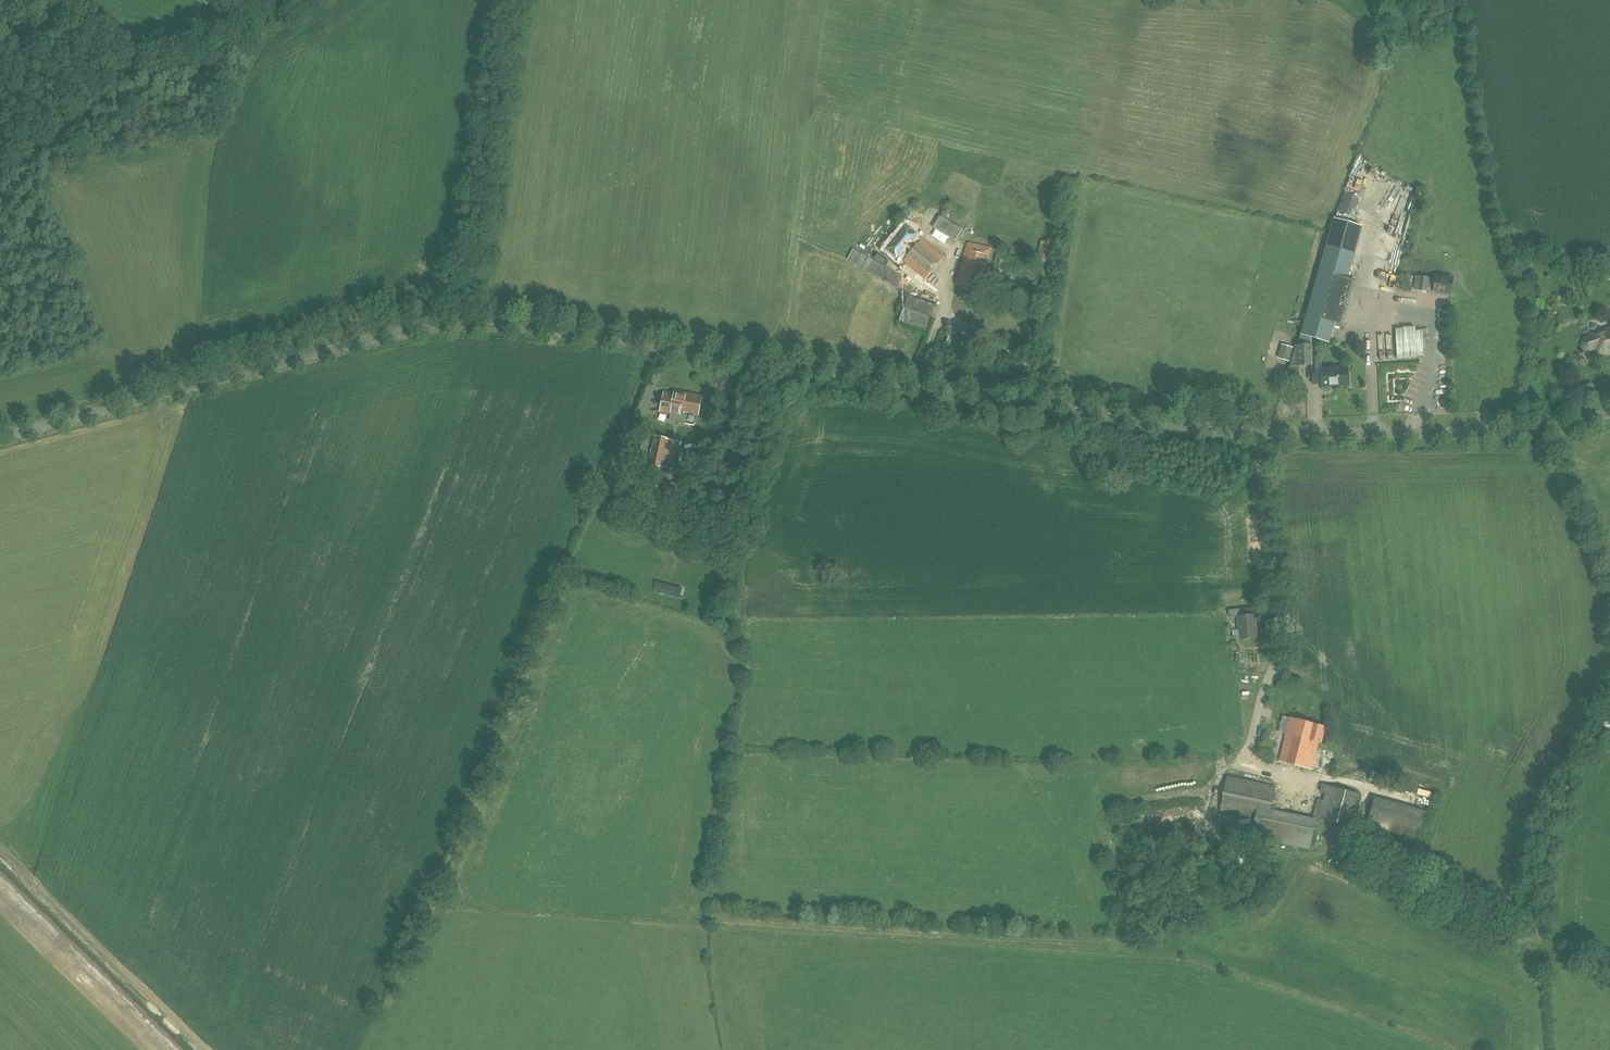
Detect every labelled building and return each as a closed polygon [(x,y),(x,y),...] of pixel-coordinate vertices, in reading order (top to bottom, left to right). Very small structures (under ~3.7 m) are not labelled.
[(1354,216),(1361,197),(1345,192),(1338,211),(1354,216)] [(963,232),(943,215),(934,226),(954,242),(963,232)] [(1333,219),(1301,333),(1302,333),(1323,339),(1327,323),(1341,327),(1354,279),(1341,275),(1345,261),(1355,225),(1333,219)] [(925,280),(945,257),(906,225),(886,249),(897,258),(893,263),(902,270),(907,265),(925,280)] [(979,289),(991,248),(968,242),(956,283),(979,289)] [(898,288),(904,277),(854,249),(848,260),(898,288)] [(1430,277),(1419,275),(1417,290),(1428,291),(1430,277)] [(926,330),(935,306),(908,296),(900,320),(926,330)] [(1608,329),(1604,330),(1603,332),(1587,337),(1585,338),(1584,340),(1583,342),(1583,344),(1584,346),(1585,348),(1587,349),(1589,349),(1591,349),(1595,347),(1598,354),(1600,354),(1602,355),(1608,353),(1609,351),(1609,350),(1609,330),(1608,329)] [(943,347),(972,363),(981,349),(952,333),(943,347)] [(1312,336),(1302,333),(1301,333),(1298,346),(1296,346),(1288,374),(1299,377),(1298,365),(1312,364),(1313,383),(1322,383),(1322,386),(1323,389),(1325,391),(1329,391),(1331,389),(1331,385),(1349,384),(1348,367),(1320,369),(1319,357),(1312,357),(1311,345),(1312,345),(1312,336)] [(1289,361),(1293,347),(1282,344),(1278,358),(1289,361)] [(680,410),(682,397),(664,393),(661,411),(671,413),(669,421),(685,424),(687,411),(680,410)] [(701,397),(682,393),(682,397),(680,410),(687,411),(698,414),(701,397)] [(655,435),(648,465),(664,468),(670,439),(655,435)] [(679,485),(666,482),(664,491),(677,494),(679,485)] [(1244,609),(1230,610),(1230,617),(1238,617),(1241,639),(1258,637),(1255,615),(1244,616),(1244,609)] [(1326,726),(1290,717),(1285,734),(1286,734),(1280,761),(1312,769),(1319,742),(1321,743),(1326,726)] [(1309,849),(1315,819),(1269,810),(1274,786),(1227,777),(1220,811),(1255,818),(1252,837),(1309,849)] [(1322,783),(1313,817),(1349,827),(1358,793),(1322,783)] [(1418,838),(1425,813),(1374,799),(1367,824),(1418,838)]
